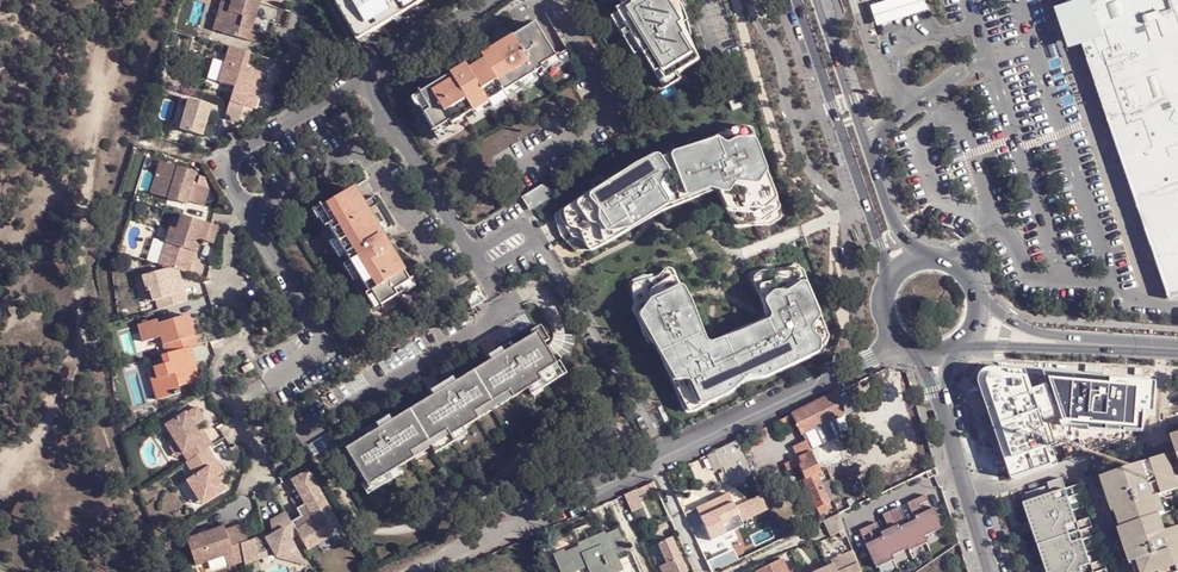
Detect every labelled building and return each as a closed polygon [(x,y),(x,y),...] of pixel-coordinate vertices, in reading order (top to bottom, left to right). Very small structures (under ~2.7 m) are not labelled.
[(258,5),(247,2),(239,0),(232,0),(230,7),(220,4),(216,19),(226,21),(222,35),(253,44),(256,33),(251,32),(258,5)] [(276,10),(278,0),(248,0),(247,2),(258,5),(276,10)] [(423,0),(329,0),(354,41),(423,0)] [(617,15),(640,52),(650,69),(657,65),(666,81),(696,64),(685,44),(666,3),(664,0),(628,0),(631,6),(624,10),(617,15)] [(624,10),(631,6),(628,0),(618,0),(624,10)] [(685,44),(690,42),(686,26),(678,7),(674,0),(671,0),(666,3),(685,44)] [(864,2),(871,22),(888,17),(926,2),(925,0),(870,0),(864,2)] [(1068,9),(1082,49),(1172,300),(1177,297),(1177,0),(1064,0),(1068,9)] [(1066,54),(1082,49),(1068,9),(1051,14),(1066,54)] [(640,52),(617,15),(610,19),(633,56),(640,52)] [(222,35),(226,21),(216,19),(212,33),(222,35)] [(508,56),(504,49),(488,59),(507,91),(546,67),(544,65),(560,56),(539,22),(516,35),(523,47),(508,56)] [(516,35),(501,45),(504,49),(508,56),(523,47),(516,35)] [(249,56),(229,50),(218,84),(234,88),(229,104),(243,108),(255,111),(260,93),(257,92),(250,90),(252,83),(259,85),(262,76),(245,71),(249,56)] [(507,91),(488,59),(472,69),(476,75),(461,84),(454,72),(417,94),(438,128),(452,120),(454,122),(507,91)] [(476,75),(472,69),(469,63),(454,72),(461,84),(476,75)] [(657,65),(650,69),(664,91),(699,69),(696,64),(666,81),(657,65)] [(257,92),(259,85),(252,83),(250,90),(257,92)] [(210,108),(189,101),(180,132),(201,138),(210,108)] [(229,104),(224,120),(238,124),(243,108),(229,104)] [(589,196),(590,197),(647,162),(651,168),(738,134),(772,218),(761,223),(747,220),(735,225),(728,208),(723,210),(716,195),(715,195),(714,196),(713,198),(713,200),(727,227),(728,228),(729,229),(730,229),(731,230),(743,228),(767,225),(775,221),(776,220),(776,219),(776,218),(776,216),(743,134),(742,132),(741,131),(733,130),(731,130),(662,158),(661,158),(659,158),(653,156),(651,156),(650,156),(648,156),(592,190),(590,192),(589,194),(589,196)] [(590,197),(554,219),(571,247),(573,246),(577,251),(585,251),(586,251),(605,239),(641,217),(638,212),(643,209),(646,214),(659,206),(708,187),(722,181),(726,191),(716,195),(723,210),(728,208),(735,225),(747,220),(761,223),(772,218),(738,134),(651,168),(647,162),(590,197)] [(196,173),(160,163),(151,194),(186,205),(187,202),(204,207),(209,189),(192,184),(196,173)] [(659,206),(646,214),(647,215),(648,216),(650,217),(651,217),(652,216),(653,216),(661,213),(683,205),(706,193),(707,192),(707,191),(708,190),(708,189),(708,187),(659,206)] [(411,281),(354,189),(321,208),(331,224),(328,226),(370,293),(372,292),(381,306),(398,296),(395,291),(411,281)] [(212,245),(217,228),(180,216),(176,231),(168,228),(157,265),(170,268),(175,270),(178,271),(188,274),(198,240),(212,245)] [(605,239),(586,251),(588,252),(590,252),(640,223),(641,222),(641,221),(641,219),(641,218),(641,217),(605,239)] [(763,315),(765,315),(751,280),(763,276),(777,278),(791,273),(817,336),(811,349),(755,375),(753,370),(723,384),(725,389),(687,407),(654,336),(649,339),(635,310),(640,308),(629,285),(640,280),(655,281),(666,276),(675,294),(677,293),(678,291),(678,290),(678,288),(672,271),(671,271),(670,270),(669,269),(668,269),(666,269),(665,270),(653,275),(652,276),(638,276),(633,279),(628,282),(627,282),(627,283),(626,284),(626,285),(626,287),(633,313),(645,343),(645,344),(646,345),(655,350),(656,351),(657,352),(658,353),(680,407),(680,408),(681,408),(682,409),(683,409),(691,411),(693,411),(694,410),(728,392),(730,391),(741,381),(743,380),(763,377),(785,367),(817,351),(818,350),(819,348),(822,333),(822,332),(822,331),(821,330),(801,284),(792,268),(792,267),(791,267),(790,266),(788,266),(783,268),(777,269),(776,270),(774,270),(767,268),(765,268),(746,274),(745,275),(744,276),(743,277),(743,278),(743,279),(743,280),(743,281),(744,282),(755,300),(759,313),(760,315),(762,315),(763,315)] [(175,270),(170,268),(142,277),(147,293),(150,291),(153,302),(156,301),(159,310),(187,302),(182,282),(179,283),(175,270)] [(640,280),(629,285),(640,308),(635,310),(649,339),(654,336),(687,407),(725,389),(723,384),(753,370),(755,375),(811,349),(817,336),(791,273),(777,278),(763,276),(751,280),(765,315),(771,331),(762,335),(758,326),(709,348),(709,354),(709,356),(705,358),(703,353),(680,305),(675,308),(669,297),(675,294),(666,276),(655,281),(640,280)] [(142,277),(139,278),(147,304),(153,302),(150,291),(147,293),(142,277)] [(188,350),(201,346),(198,337),(194,338),(191,327),(187,328),(184,318),(159,325),(158,321),(140,326),(144,343),(163,338),(168,355),(188,350)] [(522,326),(525,329),(530,326),(539,340),(545,336),(533,318),(522,326)] [(484,356),(468,368),(487,397),(504,386),(509,392),(523,383),(554,362),(550,356),(539,340),(530,326),(525,329),(507,341),(484,356)] [(507,341),(504,337),(481,352),(484,356),(507,341)] [(190,359),(188,350),(168,355),(161,357),(163,366),(147,370),(156,401),(178,395),(176,389),(197,383),(192,367),(190,367),(188,360),(190,359)] [(554,354),(550,356),(554,362),(523,383),(527,388),(561,365),(554,354)] [(255,368),(251,363),(241,368),(245,374),(255,368)] [(487,397),(468,368),(451,379),(428,394),(406,409),(426,439),(443,428),(447,434),(460,424),(475,414),(471,408),(487,397)] [(975,394),(1005,481),(1059,463),(1046,421),(1057,416),(1060,423),(1145,429),(1147,382),(991,371),(985,372),(978,379),(976,382),(975,389),(975,394)] [(451,379),(448,374),(425,389),(428,394),(451,379)] [(509,392),(504,386),(487,397),(492,403),(509,392)] [(837,394),(796,414),(803,429),(804,434),(846,414),(837,394)] [(492,403),(487,397),(471,408),(475,414),(492,403)] [(184,414),(164,427),(186,463),(207,450),(210,447),(206,439),(202,442),(197,434),(193,427),(203,421),(195,409),(185,415),(184,414)] [(365,483),(367,486),(398,466),(413,456),(409,451),(426,439),(406,409),(389,420),(366,435),(343,451),(354,466),(365,483)] [(790,428),(790,429),(798,431),(803,429),(796,414),(786,419),(790,428)] [(366,435),(389,420),(385,416),(363,430),(366,435)] [(775,424),(779,433),(790,428),(786,419),(775,424)] [(464,430),(460,424),(447,434),(443,428),(426,439),(430,445),(434,451),(464,430)] [(206,439),(200,431),(197,434),(202,442),(206,439)] [(1169,438),(1177,464),(1177,435),(1169,438)] [(430,445),(426,439),(409,451),(413,456),(430,445)] [(740,441),(717,452),(725,469),(726,468),(734,485),(755,475),(740,441)] [(820,510),(833,504),(820,474),(823,472),(809,441),(796,447),(801,459),(804,465),(802,466),(808,480),(807,480),(820,510)] [(347,448),(345,444),(335,451),(348,470),(354,466),(343,451),(347,448)] [(215,464),(207,450),(186,463),(184,464),(193,478),(185,482),(194,497),(198,494),(203,504),(223,492),(209,468),(215,464)] [(725,469),(717,452),(710,455),(718,472),(725,469)] [(1171,471),(1166,456),(1099,479),(1110,514),(1113,513),(1118,530),(1116,531),(1127,566),(1131,565),(1134,571),(1177,571),(1177,529),(1164,533),(1159,517),(1164,515),(1158,497),(1177,491),(1171,471)] [(402,472),(398,466),(367,486),(365,483),(361,485),(368,495),(402,472)] [(300,515),(289,521),(296,532),(305,547),(316,541),(314,538),(337,525),(306,470),(291,478),(304,502),(295,507),(300,515)] [(1024,495),(1027,504),(1054,495),(1057,503),(1067,500),(1079,496),(1076,487),(1064,491),(1061,481),(1047,486),(1048,488),(1024,495)] [(635,514),(645,508),(641,497),(659,488),(656,482),(628,496),(635,514)] [(731,494),(700,509),(715,541),(732,533),(746,526),(731,494)] [(881,522),(864,530),(867,536),(874,532),(878,540),(870,544),(877,560),(880,558),(883,564),(899,557),(896,551),(913,543),(916,549),(932,542),(929,536),(947,527),(938,507),(929,512),(925,504),(933,500),(930,494),(912,503),(920,519),(912,523),(904,506),(887,514),(893,528),(886,532),(881,522)] [(1027,504),(1050,571),(1080,571),(1080,570),(1090,567),(1081,542),(1071,545),(1065,528),(1076,525),(1067,500),(1057,503),(1054,495),(1027,504)] [(247,542),(240,545),(243,562),(259,557),(258,554),(272,549),(274,554),(275,556),(291,559),(299,554),(289,536),(296,532),(289,521),(284,510),(268,520),(271,532),(272,534),(265,537),(263,535),(247,542)] [(845,540),(851,537),(843,513),(827,521),(834,537),(842,534),(845,540)] [(761,533),(777,526),(772,516),(757,523),(761,533)] [(1071,545),(1081,542),(1093,537),(1088,520),(1076,525),(1065,528),(1071,545)] [(223,527),(186,540),(195,566),(224,556),(228,567),(243,562),(240,545),(247,542),(241,524),(224,530),(223,527)] [(751,535),(746,526),(732,533),(736,542),(751,535)] [(761,533),(759,534),(767,550),(784,542),(777,526),(761,533)] [(590,566),(592,571),(622,571),(615,554),(625,550),(618,532),(609,536),(608,533),(589,542),(590,545),(566,556),(565,553),(556,557),(563,571),(576,571),(590,566)] [(689,571),(690,571),(676,539),(659,547),(668,566),(663,568),(665,571),(690,571),(689,571)] [(259,557),(243,562),(244,565),(274,554),(272,549),(258,554),(259,557)] [(711,563),(715,571),(718,571),(742,561),(738,555),(737,551),(711,563)] [(857,552),(835,562),(837,566),(824,571),(864,571),(857,552)] [(305,563),(299,554),(291,559),(305,563)] [(761,571),(790,571),(785,561),(761,571)] [(1101,562),(1090,567),(1080,570),(1080,571),(1105,571),(1101,562)]
